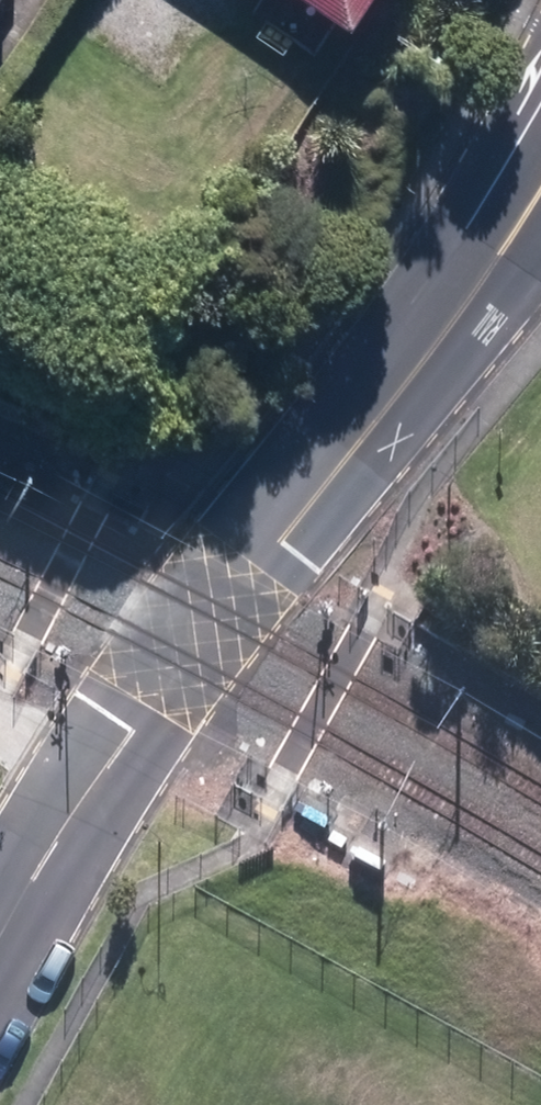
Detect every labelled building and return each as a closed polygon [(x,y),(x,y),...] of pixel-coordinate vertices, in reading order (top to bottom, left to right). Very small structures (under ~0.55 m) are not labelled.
[(353,23),(367,0),(315,0),(353,23)]
